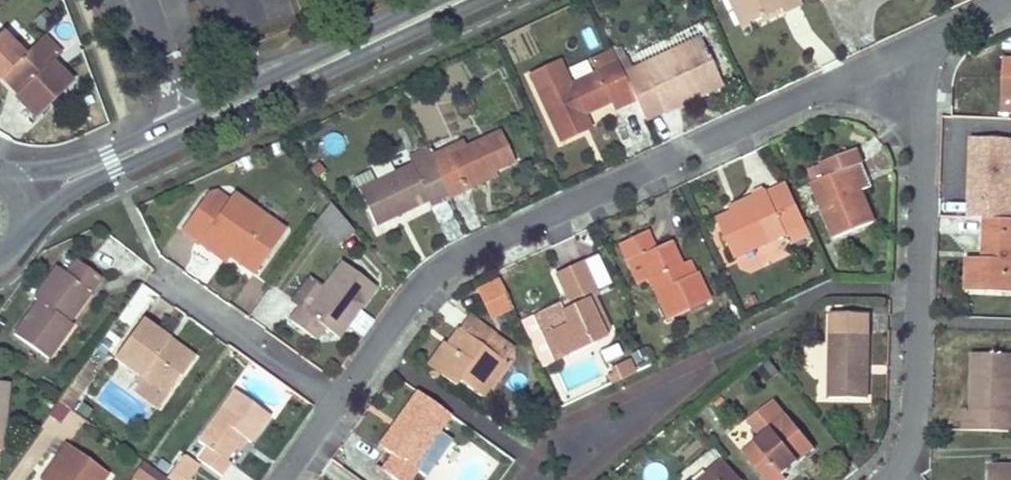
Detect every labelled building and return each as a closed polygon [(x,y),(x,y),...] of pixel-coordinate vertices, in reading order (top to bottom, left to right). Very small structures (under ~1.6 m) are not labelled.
[(741,25),(748,22),(738,0),(729,0),(741,25)] [(748,22),(781,7),(783,11),(800,3),(799,0),(738,0),(748,22)] [(636,53),(640,65),(700,38),(705,35),(701,24),(636,53)] [(1,77),(6,73),(23,56),(1,33),(0,34),(0,78),(1,77)] [(23,56),(6,73),(21,90),(17,94),(14,97),(33,119),(71,82),(52,61),(59,54),(43,37),(23,56)] [(626,58),(617,62),(634,100),(643,119),(662,110),(664,113),(682,104),(680,99),(719,81),(700,38),(640,65),(631,69),(626,58)] [(622,48),(612,52),(617,62),(626,58),(622,48)] [(594,72),(568,84),(558,63),(531,74),(541,96),(560,140),(581,131),(575,117),(585,113),(610,101),(614,109),(634,100),(617,62),(612,52),(611,50),(594,58),(599,70),(594,72)] [(594,58),(589,61),(594,72),(599,70),(594,58)] [(1000,98),(1010,98),(1010,58),(1002,58),(1000,98)] [(6,73),(1,77),(17,94),(21,90),(6,73)] [(719,81),(680,99),(682,104),(721,86),(719,81)] [(1000,98),(999,111),(1010,112),(1010,98),(1000,98)] [(585,113),(575,117),(581,131),(590,127),(585,113)] [(444,147),(428,154),(448,198),(464,190),(461,183),(493,169),(512,160),(499,130),(464,146),(447,153),(444,147)] [(969,172),(974,172),(973,203),(980,203),(980,218),(984,218),(1009,219),(1010,198),(1010,185),(1010,140),(971,138),(969,172)] [(461,140),(444,147),(447,153),(464,146),(461,140)] [(851,168),(857,165),(860,164),(855,149),(821,162),(826,177),(811,183),(833,237),(872,222),(860,191),(858,187),(852,189),(851,186),(856,183),(851,168)] [(374,181),(358,189),(375,226),(428,202),(430,206),(448,198),(428,154),(426,150),(408,158),(411,165),(374,181)] [(866,188),(857,165),(851,168),(856,183),(851,186),(852,189),(858,187),(860,191),(866,188)] [(493,169),(461,183),(464,190),(496,176),(493,169)] [(354,179),(358,189),(374,181),(370,172),(354,179)] [(969,172),(967,218),(980,218),(980,203),(973,203),(974,172),(969,172)] [(752,202),(731,212),(717,219),(734,258),(805,224),(787,184),(768,192),(766,190),(764,191),(753,196),(750,197),(752,202)] [(751,191),(753,196),(764,191),(762,186),(751,191)] [(180,230),(199,244),(204,238),(229,256),(253,274),(284,231),(233,194),(228,200),(216,192),(205,196),(180,230)] [(750,197),(728,207),(731,212),(752,202),(750,197)] [(330,202),(316,221),(337,243),(354,231),(330,202)] [(984,218),(982,257),(967,256),(965,289),(1010,291),(1010,219),(1009,219),(984,218)] [(316,221),(313,226),(332,246),(337,243),(316,221)] [(618,244),(626,262),(638,256),(648,279),(667,319),(708,300),(696,272),(694,273),(685,277),(680,265),(669,242),(653,248),(646,231),(618,244)] [(204,238),(199,244),(224,263),(229,256),(204,238)] [(638,256),(626,262),(637,284),(648,279),(638,256)] [(71,325),(69,322),(61,316),(80,290),(87,296),(100,278),(76,259),(65,273),(56,267),(34,297),(38,301),(13,335),(46,359),(71,325)] [(303,311),(297,306),(287,319),(314,339),(323,327),(336,336),(374,286),(340,261),(319,290),(303,311)] [(688,261),(680,265),(685,277),(694,273),(688,261)] [(567,300),(520,321),(541,367),(554,361),(554,358),(558,352),(568,355),(603,338),(606,330),(592,297),(596,295),(580,262),(555,273),(567,300)] [(477,289),(484,304),(489,302),(493,311),(508,304),(497,280),(477,289)] [(313,285),(297,306),(303,311),(319,290),(313,285)] [(61,316),(69,322),(87,296),(80,290),(61,316)] [(489,302),(484,304),(490,317),(510,308),(508,304),(493,311),(489,302)] [(830,313),(827,397),(865,397),(868,314),(830,313)] [(432,369),(428,374),(435,380),(439,374),(455,386),(458,381),(480,396),(505,363),(503,362),(485,349),(490,341),(494,336),(468,316),(458,330),(463,334),(452,349),(447,345),(443,343),(427,366),(432,369)] [(114,357),(143,378),(166,395),(189,365),(163,346),(168,339),(142,320),(114,357)] [(458,330),(447,345),(452,349),(463,334),(458,330)] [(168,339),(163,346),(189,365),(194,358),(168,339)] [(490,341),(485,349),(503,362),(509,355),(490,341)] [(960,429),(1010,432),(1010,354),(970,352),(968,410),(961,410),(960,429)] [(607,374),(611,383),(632,373),(626,360),(613,365),(615,371),(607,374)] [(82,367),(68,387),(80,395),(94,375),(82,367)] [(166,395),(143,378),(131,393),(155,410),(166,395)] [(68,387),(57,401),(69,410),(80,395),(68,387)] [(383,448),(390,455),(379,469),(394,479),(408,479),(415,471),(423,477),(450,440),(439,432),(450,415),(416,390),(395,420),(400,424),(383,448)] [(225,459),(235,446),(242,436),(247,440),(250,442),(269,416),(234,391),(197,441),(204,447),(196,459),(221,477),(231,464),(225,459)] [(773,400),(767,404),(780,420),(786,415),(773,400)] [(57,401),(48,415),(59,423),(69,410),(57,401)] [(767,404),(746,421),(759,437),(740,452),(763,479),(783,479),(786,478),(782,474),(792,466),(789,463),(796,457),(799,460),(813,449),(786,415),(780,420),(767,404)] [(395,420),(377,444),(383,448),(400,424),(395,420)] [(729,433),(739,449),(755,439),(746,423),(729,433)] [(242,436),(235,446),(240,450),(247,440),(242,436)] [(47,479),(96,479),(103,471),(65,443),(55,455),(61,460),(47,479)] [(38,479),(40,479),(47,479),(61,460),(55,455),(38,479)] [(170,471),(182,479),(190,479),(199,467),(184,457),(180,458),(170,471)] [(789,463),(792,466),(799,460),(796,457),(789,463)] [(133,476),(138,479),(163,479),(164,478),(142,462),(133,476)] [(989,464),(989,479),(1010,479),(1010,465),(989,464)] [(96,479),(102,479),(107,473),(103,471),(96,479)] [(165,478),(167,479),(182,479),(170,471),(165,478)] [(710,471),(698,479),(718,479),(710,471)]
